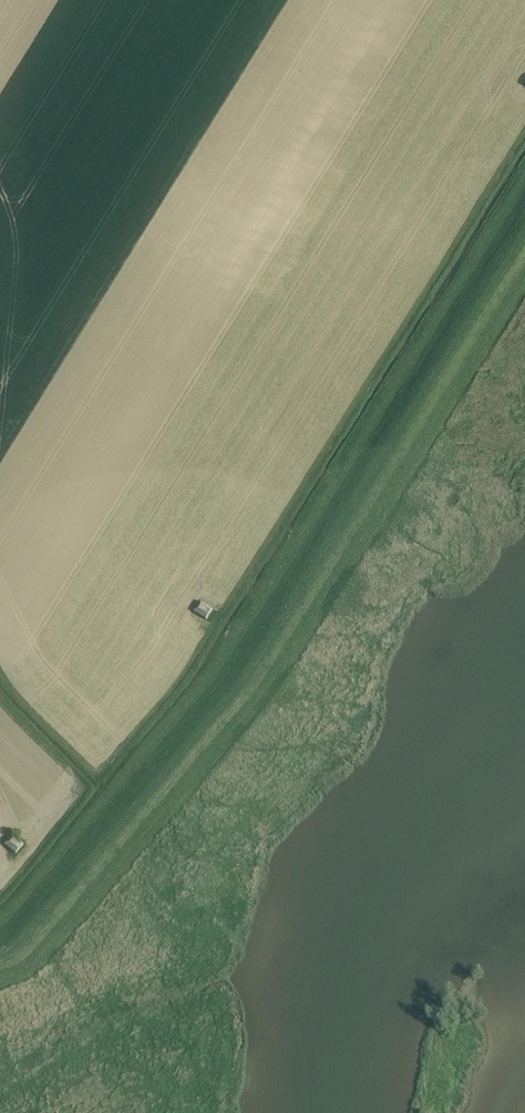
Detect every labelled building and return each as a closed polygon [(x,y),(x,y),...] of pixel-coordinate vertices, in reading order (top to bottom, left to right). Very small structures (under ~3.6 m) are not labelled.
[(199,602),(192,613),(205,621),(212,611),(199,602)] [(14,831),(4,842),(16,854),(26,842),(14,831)]
